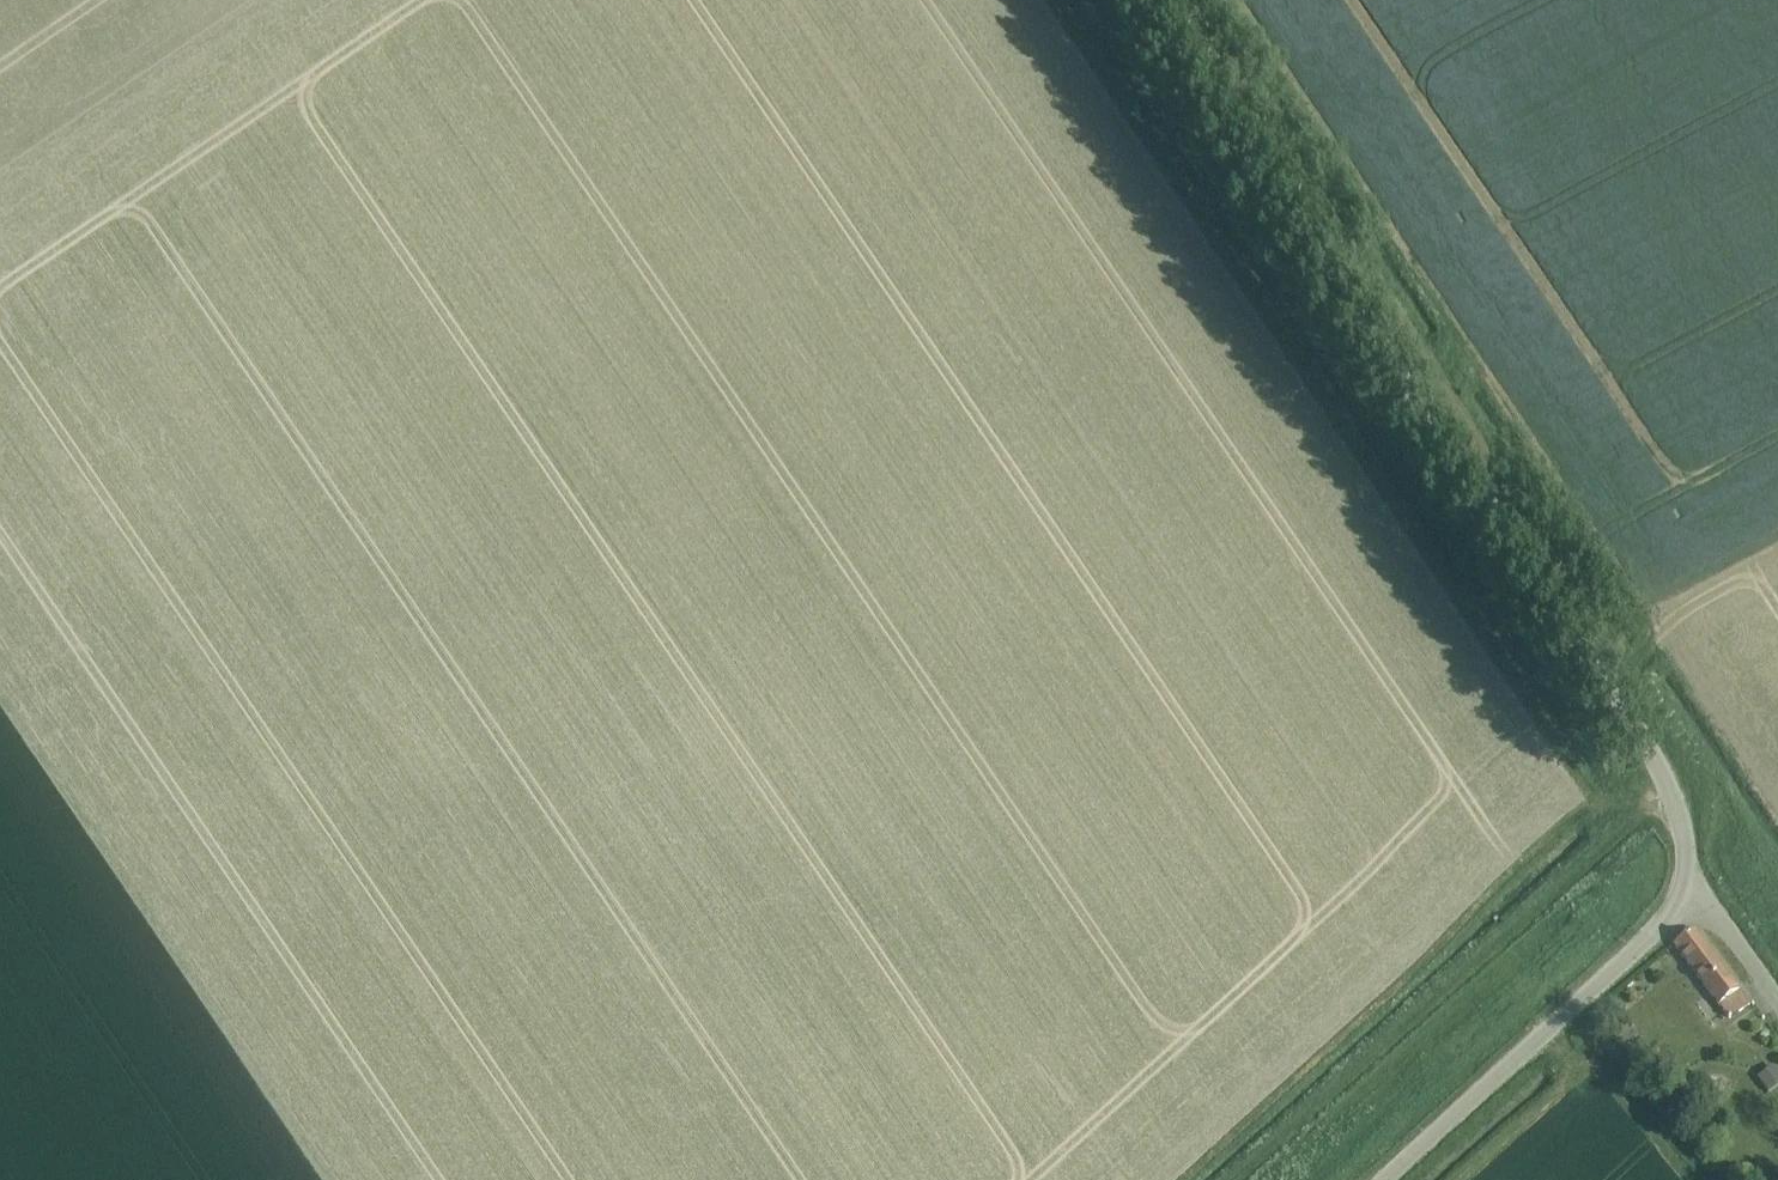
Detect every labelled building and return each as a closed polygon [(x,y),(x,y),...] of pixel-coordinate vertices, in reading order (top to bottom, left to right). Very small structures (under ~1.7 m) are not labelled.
[(1728,1018),(1750,1003),(1696,929),(1674,945),(1728,1018)] [(1765,1035),(1740,1052),(1768,1092),(1777,1084),(1777,1053),(1765,1035)] [(1655,1050),(1645,1059),(1655,1071),(1665,1063),(1655,1050)]
